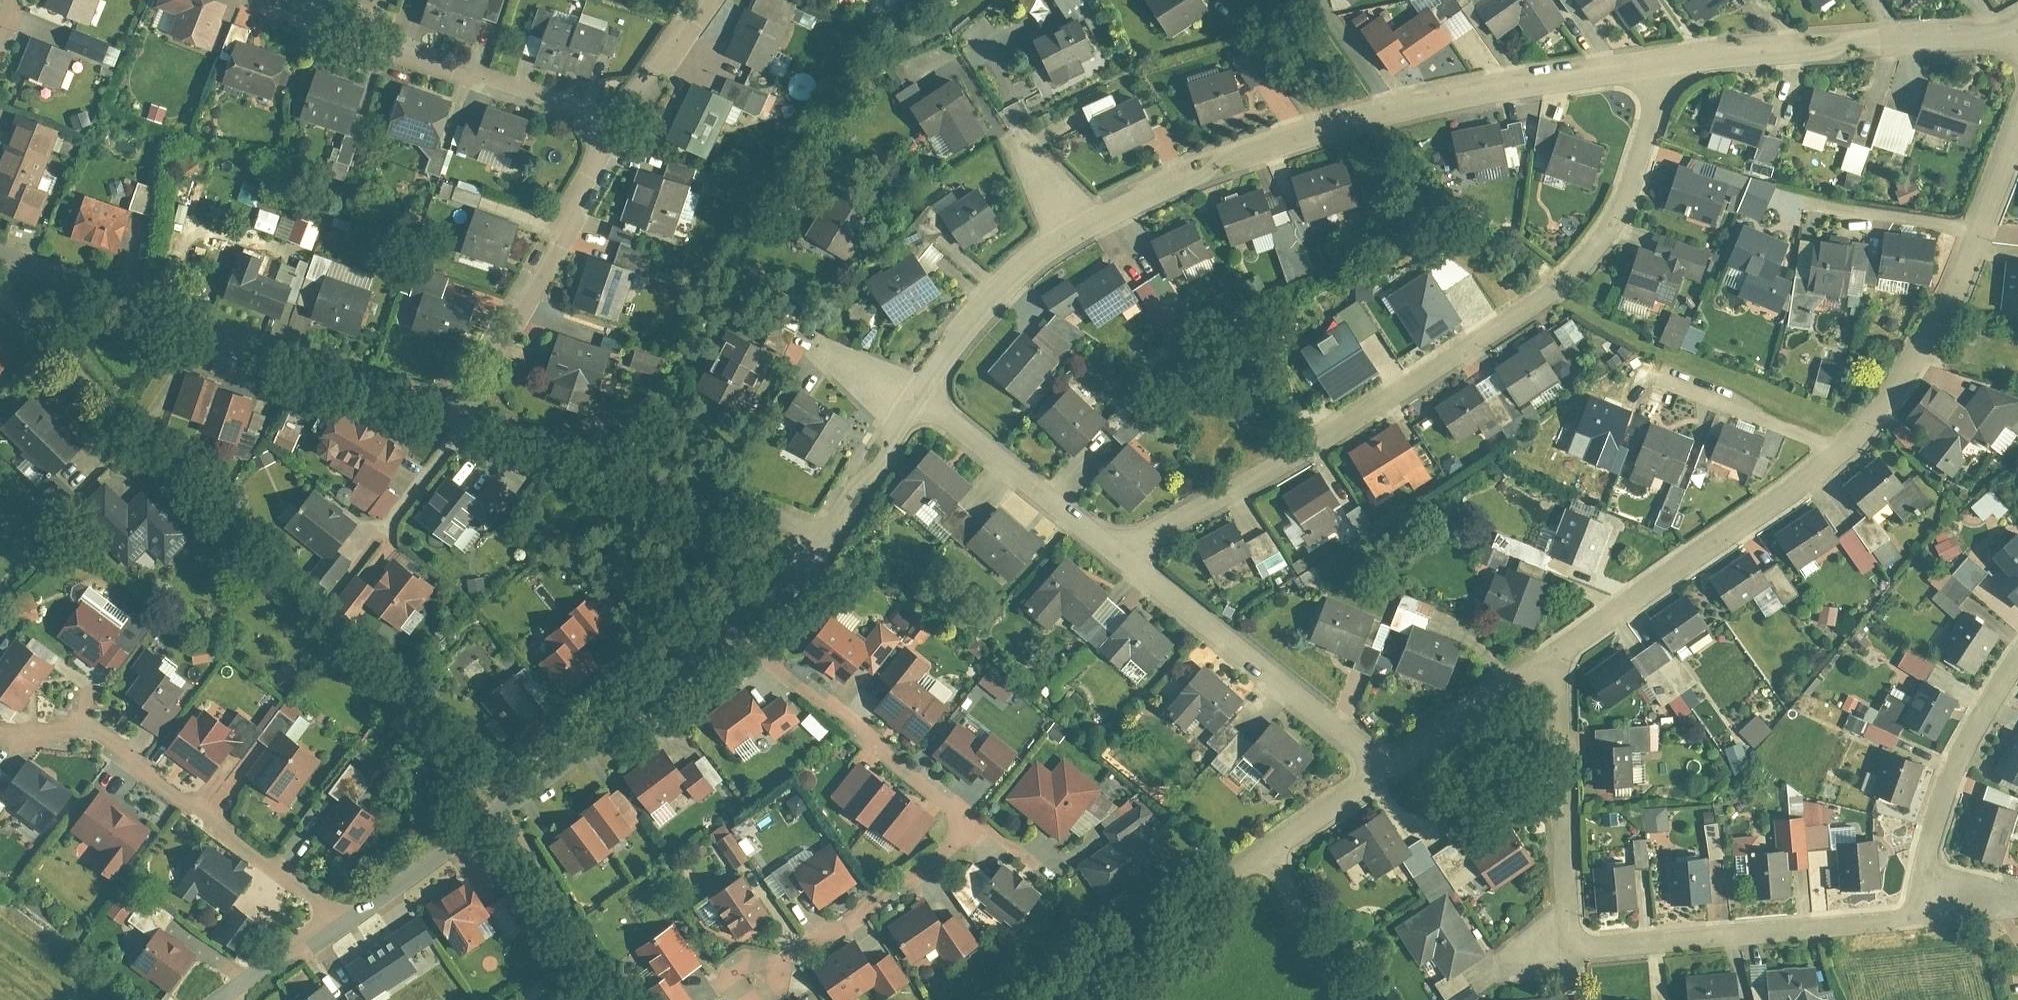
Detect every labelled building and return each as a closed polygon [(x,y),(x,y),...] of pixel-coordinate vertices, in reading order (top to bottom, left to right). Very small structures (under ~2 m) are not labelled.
[(41,9),(89,26),(100,0),(45,0),(41,9)] [(226,0),(153,0),(152,4),(175,12),(167,33),(209,49),(226,0)] [(416,21),(474,41),(490,0),(424,0),(416,21)] [(1208,0),(1144,0),(1169,34),(1213,7),(1208,0)] [(1550,0),(1478,0),(1469,6),(1495,39),(1518,25),(1532,43),(1565,22),(1550,0)] [(1593,23),(1611,11),(1626,28),(1662,5),(1659,0),(1573,0),(1593,23)] [(1686,3),(1701,23),(1740,0),(1690,0),(1686,3)] [(1819,11),(1836,0),(1811,0),(1819,11)] [(1411,70),(1453,39),(1431,4),(1390,31),(1380,15),(1358,28),(1392,76),(1407,64),(1411,70)] [(724,58),(767,73),(788,27),(745,10),(724,58)] [(609,33),(547,11),(528,58),(590,81),(609,33)] [(1082,59),(1097,53),(1076,17),(1028,40),(1056,86),(1087,71),(1082,59)] [(75,48),(32,33),(14,79),(60,94),(75,48)] [(289,57),(234,38),(220,77),(274,96),(289,57)] [(1233,66),(1184,81),(1198,122),(1248,104),(1233,66)] [(363,90),(311,72),(296,113),(348,132),(363,90)] [(993,124),(963,72),(908,105),(928,137),(937,131),(950,154),(993,124)] [(733,100),(691,82),(663,141),(707,160),(733,100)] [(1984,102),(1926,83),(1915,126),(1971,144),(1984,102)] [(1774,101),(1722,86),(1708,130),(1758,144),(1774,101)] [(446,107),(393,88),(378,130),(430,149),(446,107)] [(1864,102),(1819,88),(1802,128),(1848,143),(1864,102)] [(1156,133),(1135,97),(1090,117),(1108,157),(1156,133)] [(528,129),(480,111),(467,142),(515,159),(528,129)] [(34,228),(46,193),(36,189),(57,130),(13,115),(0,150),(0,192),(0,193),(0,217),(34,228)] [(1508,162),(1500,120),(1448,130),(1456,172),(1508,162)] [(1591,189),(1604,145),(1559,128),(1543,171),(1591,189)] [(1303,222),(1360,202),(1346,161),(1286,181),(1303,222)] [(1715,222),(1728,181),(1677,166),(1662,207),(1715,222)] [(689,183),(638,167),(618,228),(669,245),(689,183)] [(847,257),(881,210),(842,184),(809,235),(847,257)] [(999,218),(973,185),(934,213),(961,247),(999,218)] [(1230,244),(1277,226),(1264,188),(1212,208),(1230,244)] [(129,215),(78,197),(65,235),(116,253),(129,215)] [(459,248),(507,263),(519,223),(474,207),(459,248)] [(1168,276),(1212,255),(1196,220),(1149,240),(1168,276)] [(1771,280),(1787,242),(1744,224),(1726,261),(1771,280)] [(1875,275),(1934,282),(1939,241),(1882,233),(1875,275)] [(1798,286),(1858,294),(1864,242),(1806,235),(1798,286)] [(1672,256),(1638,245),(1623,290),(1672,306),(1682,273),(1700,280),(1707,258),(1677,248),(1672,256)] [(892,321),(942,291),(916,251),(865,286),(892,321)] [(636,269),(587,253),(571,303),(620,319),(636,269)] [(380,276),(330,259),(308,315),(360,333),(380,276)] [(2006,260),(2002,306),(2017,307),(2017,261),(2006,260)] [(1097,326),(1141,298),(1113,261),(1068,291),(1097,326)] [(293,284),(234,263),(220,296),(280,317),(293,284)] [(409,327),(462,346),(478,306),(444,294),(449,281),(418,270),(409,293),(420,297),(409,327)] [(1420,343),(1459,319),(1428,271),(1397,291),(1406,304),(1398,310),(1420,343)] [(1345,326),(1303,352),(1330,395),(1372,368),(1345,326)] [(743,411),(773,351),(743,337),(728,329),(711,359),(695,388),(743,411)] [(1022,399),(1056,358),(1026,330),(987,372),(1022,399)] [(600,392),(612,348),(558,332),(544,372),(600,392)] [(1540,335),(1493,367),(1517,402),(1566,371),(1540,335)] [(13,357),(0,347),(0,372),(13,357)] [(666,357),(639,348),(634,365),(660,374),(666,357)] [(218,387),(220,388),(221,384),(190,374),(177,412),(207,422),(218,387)] [(1473,381),(1432,407),(1456,443),(1496,417),(1473,381)] [(1070,453),(1106,418),(1074,383),(1035,418),(1070,453)] [(1934,386),(1905,426),(1926,441),(1915,456),(1947,482),(1975,442),(1986,447),(2017,408),(2017,401),(1978,388),(1961,406),(1934,386)] [(220,388),(218,387),(207,422),(204,431),(236,442),(251,398),(220,388)] [(817,474),(849,419),(798,389),(778,415),(796,426),(779,451),(817,474)] [(1632,406),(1591,392),(1577,429),(1592,435),(1585,453),(1609,462),(1632,406)] [(1,430),(49,476),(82,446),(35,397),(1,430)] [(375,491),(405,446),(338,401),(308,446),(375,491)] [(1695,437),(1652,422),(1632,465),(1677,480),(1695,437)] [(1429,470),(1403,423),(1348,453),(1378,499),(1429,470)] [(1759,441),(1719,426),(1707,454),(1748,470),(1759,441)] [(1093,476),(1125,507),(1162,475),(1128,443),(1093,476)] [(969,484),(927,447),(891,482),(932,518),(969,484)] [(1901,487),(1880,460),(1842,489),(1869,523),(1888,509),(1896,518),(1921,497),(1906,481),(1901,487)] [(487,525),(516,489),(494,473),(473,497),(448,476),(414,515),(449,542),(470,516),(487,525)] [(1282,500),(1307,539),(1338,522),(1329,510),(1342,499),(1324,473),(1282,500)] [(132,505),(106,480),(75,512),(128,566),(148,549),(163,563),(198,527),(154,486),(132,505)] [(327,557),(356,520),(313,488),(284,525),(327,557)] [(1009,580),(1044,541),(998,503),(964,538),(1009,580)] [(1610,522),(1563,507),(1545,551),(1593,569),(1610,522)] [(1816,510),(1768,539),(1787,570),(1837,541),(1816,510)] [(1235,518),(1191,541),(1209,573),(1251,550),(1235,518)] [(2013,536),(1983,564),(1998,576),(1989,584),(2017,611),(2017,541),(2013,536)] [(1770,587),(1748,552),(1704,582),(1727,616),(1770,587)] [(401,630),(434,584),(391,554),(368,587),(355,578),(335,606),(358,622),(369,607),(401,630)] [(1107,589),(1066,555),(1019,604),(1047,631),(1060,616),(1073,626),(1107,589)] [(1551,578),(1505,566),(1490,616),(1536,627),(1551,578)] [(17,622),(40,615),(36,594),(11,600),(17,622)] [(94,663),(123,622),(85,595),(56,636),(94,663)] [(1687,596),(1648,623),(1670,656),(1710,627),(1687,596)] [(1374,618),(1325,598),(1305,639),(1356,659),(1374,618)] [(1127,605),(1091,648),(1117,666),(1127,654),(1146,668),(1170,640),(1127,605)] [(115,671),(149,624),(132,611),(98,659),(115,671)] [(537,661),(564,690),(601,664),(586,646),(596,638),(576,613),(544,636),(553,649),(537,661)] [(1972,679),(1998,635),(1962,614),(1934,655),(1972,679)] [(860,642),(825,615),(800,646),(842,677),(858,658),(871,668),(900,636),(878,621),(860,642)] [(1443,689),(1463,644),(1413,625),(1394,667),(1443,689)] [(54,661),(15,637),(0,657),(0,698),(19,711),(54,661)] [(191,662),(210,658),(209,645),(188,649),(191,662)] [(926,665),(903,647),(879,676),(892,685),(873,706),(918,740),(947,707),(912,681),(926,665)] [(1642,682),(1621,652),(1582,680),(1605,709),(1642,682)] [(145,662),(121,694),(137,707),(134,712),(163,734),(181,711),(170,703),(180,688),(145,662)] [(1198,664),(1159,705),(1181,727),(1195,714),(1214,729),(1242,701),(1198,664)] [(545,711),(515,667),(480,690),(510,735),(545,711)] [(1955,701),(1921,683),(1897,724),(1933,743),(1955,701)] [(762,707),(746,685),(704,715),(730,752),(767,725),(774,735),(798,717),(782,694),(762,707)] [(166,749),(209,779),(228,753),(239,739),(226,729),(195,708),(166,749)] [(260,733),(253,743),(271,755),(284,736),(293,742),(304,727),(277,709),(260,733)] [(239,739),(228,753),(240,760),(253,743),(260,733),(237,715),(226,729),(239,739)] [(1280,791),(1313,754),(1274,719),(1241,756),(1280,791)] [(955,723),(928,751),(965,780),(978,769),(989,777),(1011,753),(990,736),(982,745),(955,723)] [(1985,768),(2017,786),(2017,736),(2007,731),(1985,768)] [(271,755),(252,781),(286,805),(321,760),(293,742),(284,736),(271,755)] [(685,773),(663,745),(617,776),(646,815),(683,791),(691,800),(711,786),(697,766),(685,773)] [(1628,745),(1590,748),(1591,790),(1631,788),(1628,745)] [(1058,840),(1103,786),(1064,755),(1052,770),(1037,758),(1006,797),(1058,840)] [(1922,766),(1884,755),(1868,799),(1908,809),(1922,766)] [(22,758),(0,785),(0,798),(41,831),(68,793),(22,758)] [(344,795),(355,803),(369,782),(348,766),(327,796),(337,804),(344,795)] [(906,851),(929,824),(918,816),(924,809),(871,766),(861,779),(851,771),(831,796),(870,827),(872,824),(906,851)] [(581,874),(635,821),(609,785),(552,839),(581,874)] [(149,830),(99,792),(69,828),(99,851),(90,863),(113,880),(149,830)] [(355,803),(344,795),(337,804),(314,835),(349,857),(379,819),(355,803)] [(2015,814),(1974,802),(1957,858),(1998,871),(2015,814)] [(1144,870),(1156,881),(1179,853),(1143,824),(1152,813),(1142,804),(1105,830),(1115,842),(1105,846),(1104,859),(1085,871),(1102,894),(1134,872),(1144,870)] [(1412,852),(1382,805),(1326,841),(1344,869),(1364,856),(1376,875),(1412,852)] [(1800,820),(1771,822),(1773,855),(1780,854),(1782,872),(1806,870),(1800,820)] [(1535,859),(1507,825),(1463,856),(1490,890),(1535,859)] [(226,908),(251,871),(205,840),(179,877),(226,908)] [(813,907),(855,878),(829,840),(787,870),(813,907)] [(1874,842),(1834,845),(1838,894),(1876,890),(1874,842)] [(1773,855),(1744,858),(1747,901),(1785,898),(1782,872),(1780,854),(1773,855)] [(1703,860),(1664,864),(1667,906),(1707,901),(1703,860)] [(1015,925),(1043,892),(1006,862),(977,894),(1015,925)] [(1634,865),(1592,869),(1596,913),(1638,909),(1634,865)] [(736,941),(773,912),(743,871),(708,898),(736,941)] [(471,880),(424,908),(454,952),(503,925),(471,880)] [(122,926),(140,899),(121,886),(103,913),(122,926)] [(1445,974),(1485,950),(1450,891),(1393,925),(1415,963),(1432,953),(1445,974)] [(945,965),(977,944),(954,913),(936,924),(922,903),(883,927),(909,968),(936,951),(945,965)] [(241,955),(258,925),(232,908),(214,938),(241,955)] [(170,995),(200,950),(161,923),(132,968),(170,995)] [(694,965),(670,925),(633,944),(655,981),(643,988),(651,999),(689,999),(675,976),(694,965)] [(395,931),(337,968),(361,999),(420,964),(395,931)] [(907,982),(889,952),(869,963),(856,944),(812,975),(828,999),(847,999),(869,985),(879,999),(907,982)] [(1768,969),(1771,999),(1822,999),(1822,998),(1816,965),(1768,969)] [(1687,977),(1688,999),(1737,999),(1735,974),(1687,977)] [(321,977),(293,999),(339,999),(321,977)]
